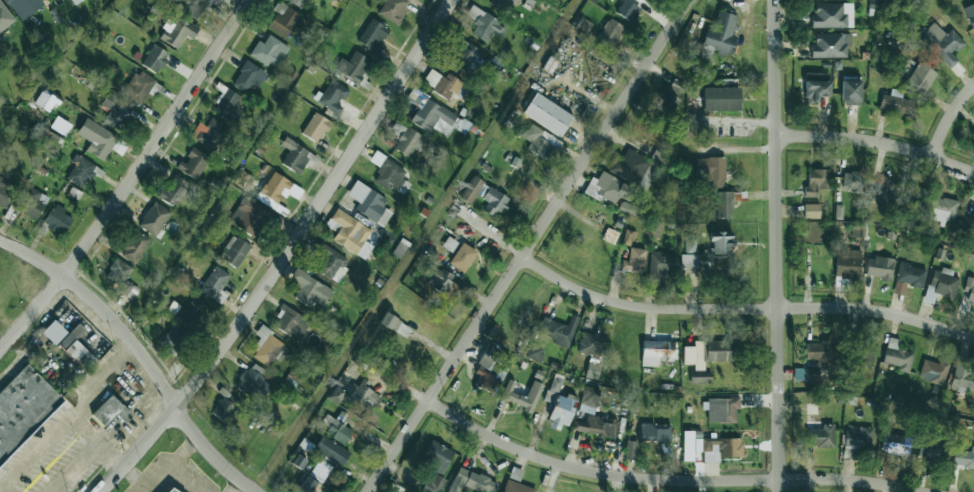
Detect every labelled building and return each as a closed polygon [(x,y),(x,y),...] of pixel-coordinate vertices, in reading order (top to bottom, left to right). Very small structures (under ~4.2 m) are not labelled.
[(15,22),(1,0),(0,0),(0,32),(15,22)] [(28,0),(7,0),(14,10),(28,0)] [(197,18),(209,0),(169,0),(197,18)] [(287,1),(301,9),(306,0),(287,0),(287,1)] [(410,1),(408,0),(385,0),(378,15),(398,25),(410,1)] [(520,0),(491,0),(489,4),(506,13),(512,1),(518,4),(520,0)] [(633,23),(641,8),(627,0),(624,0),(616,13),(633,23)] [(266,28),(287,38),(300,13),(279,3),(266,28)] [(852,3),(815,4),(815,13),(811,13),(812,28),(852,27),(852,3)] [(493,32),(501,37),(507,27),(472,5),(466,14),(478,21),(471,32),(487,43),(493,32)] [(737,15),(714,9),(702,52),(713,55),(714,53),(731,57),(737,37),(732,35),(737,15)] [(192,39),(198,28),(171,13),(158,38),(178,49),(185,35),(192,39)] [(378,53),(382,46),(379,45),(388,28),(370,18),(358,42),(378,53)] [(576,29),(587,34),(592,23),(581,18),(576,29)] [(625,27),(609,18),(597,39),(612,48),(625,27)] [(951,29),(944,34),(932,20),(918,32),(949,69),(958,61),(952,54),(964,44),(951,29)] [(811,58),(847,57),(847,46),(851,46),(851,34),(815,34),(815,44),(811,44),(811,58)] [(277,69),(289,46),(268,35),(264,43),(258,40),(250,55),(277,69)] [(466,72),(479,51),(463,41),(450,62),(466,72)] [(141,64),(157,74),(170,53),(154,44),(141,64)] [(348,62),(341,57),(334,68),(359,84),(373,62),(355,50),(348,62)] [(258,88),(268,73),(247,60),(231,84),(246,93),(252,84),(258,88)] [(927,92),(937,70),(917,61),(907,83),(927,92)] [(156,81),(138,69),(122,94),(140,106),(156,81)] [(450,100),(462,82),(447,72),(444,77),(431,69),(422,82),(450,100)] [(830,73),(805,72),(805,102),(818,103),(818,96),(830,96),(830,73)] [(669,114),(687,86),(674,78),(656,106),(669,114)] [(343,107),(340,105),(349,89),(331,79),(317,102),(338,114),(343,107)] [(860,104),(860,80),(842,79),(841,103),(860,104)] [(739,87),(703,87),(703,111),(739,111),(739,87)] [(233,122),(239,109),(236,108),(242,96),(225,88),(213,112),(233,122)] [(879,111),(913,117),(916,101),(901,99),(903,91),(891,88),(890,95),(882,94),(879,111)] [(59,100),(42,90),(34,103),(51,113),(59,100)] [(410,122),(430,132),(432,128),(448,136),(453,126),(460,130),(466,118),(411,90),(406,100),(418,106),(410,122)] [(573,116),(536,92),(522,113),(560,137),(573,116)] [(110,110),(104,121),(120,131),(133,108),(108,93),(101,105),(110,110)] [(302,135),(319,143),(331,120),(313,112),(302,135)] [(71,125),(57,116),(50,127),(65,136),(71,125)] [(199,123),(191,136),(214,150),(228,128),(211,117),(205,126),(199,123)] [(77,134),(90,142),(85,151),(104,161),(118,136),(86,118),(77,134)] [(530,142),(527,148),(550,162),(562,142),(530,123),(522,137),(530,142)] [(281,164),(299,174),(305,164),(311,167),(317,156),(285,138),(281,145),(289,149),(281,164)] [(176,169),(198,180),(209,156),(192,148),(184,162),(180,161),(176,169)] [(608,171),(646,191),(665,155),(655,150),(650,160),(627,148),(620,161),(615,158),(608,171)] [(97,166),(75,154),(71,162),(74,163),(66,179),(85,188),(97,166)] [(716,219),(733,218),(733,190),(725,190),(724,157),(695,158),(695,178),(708,178),(709,190),(716,190),(716,219)] [(372,181),(389,190),(391,186),(405,194),(410,184),(402,179),(406,170),(385,158),(372,181)] [(808,170),(808,185),(804,186),(804,195),(817,194),(817,190),(829,189),(828,169),(808,170)] [(253,179),(242,170),(234,182),(245,190),(253,179)] [(256,199),(275,210),(285,192),(297,199),(303,190),(273,171),(256,199)] [(842,190),(862,191),(863,173),(843,171),(842,190)] [(584,193),(599,200),(601,197),(615,203),(618,196),(629,201),(635,188),(601,172),(598,179),(591,177),(584,193)] [(177,208),(189,183),(171,174),(159,198),(177,208)] [(481,196),(487,183),(471,175),(460,199),(471,204),(476,193),(481,196)] [(4,209),(17,192),(0,178),(0,206),(4,209)] [(870,180),(871,201),(894,200),(893,179),(870,180)] [(354,209),(383,227),(392,212),(382,206),(387,199),(356,180),(347,195),(359,202),(354,209)] [(488,202),(483,209),(492,215),(497,208),(501,211),(509,199),(490,186),(481,198),(488,202)] [(906,204),(921,208),(926,190),(911,186),(906,204)] [(15,209),(37,219),(48,196),(26,187),(15,209)] [(945,223),(946,220),(954,222),(959,202),(932,196),(927,219),(945,223)] [(239,222),(236,226),(252,236),(267,212),(244,197),(231,217),(239,222)] [(156,237),(171,212),(153,201),(138,226),(156,237)] [(640,218),(643,209),(621,201),(618,209),(640,218)] [(66,209),(56,203),(43,223),(63,236),(73,220),(63,214),(66,209)] [(804,204),(804,218),(820,218),(819,204),(804,204)] [(337,232),(332,240),(365,259),(373,246),(365,241),(372,230),(336,208),(326,225),(337,232)] [(973,231),(973,211),(972,219),(963,216),(960,227),(973,231)] [(863,237),(864,226),(851,226),(851,236),(863,237)] [(622,244),(629,246),(633,231),(626,229),(622,244)] [(120,254),(134,264),(150,239),(136,230),(120,254)] [(712,254),(732,253),(731,231),(711,232),(712,254)] [(685,253),(698,253),(698,234),(685,235),(685,253)] [(219,258),(238,268),(250,245),(231,235),(219,258)] [(451,252),(458,243),(448,236),(442,245),(451,252)] [(464,273),(477,252),(462,242),(449,264),(464,273)] [(350,261),(327,246),(313,267),(337,282),(350,261)] [(621,270),(643,273),(645,249),(630,247),(628,261),(622,260),(621,270)] [(861,250),(836,249),(835,277),(860,278),(861,250)] [(675,253),(650,252),(649,284),(660,284),(661,271),(675,272),(675,253)] [(680,254),(680,269),(699,268),(699,254),(680,254)] [(893,258),(868,256),(866,275),(880,276),(880,281),(891,282),(893,258)] [(132,267),(116,258),(106,277),(121,285),(118,292),(133,300),(139,288),(125,281),(132,267)] [(431,277),(427,284),(449,299),(458,285),(450,281),(453,277),(431,263),(424,273),(431,277)] [(896,282),(923,288),(927,269),(900,263),(896,282)] [(227,294),(221,290),(230,274),(214,265),(199,291),(222,304),(227,294)] [(952,275),(953,271),(937,265),(928,290),(953,299),(960,278),(952,275)] [(310,307),(314,301),(323,307),(333,291),(296,268),(290,279),(301,286),(294,297),(310,307)] [(973,305),(973,278),(967,276),(963,291),(969,293),(966,303),(973,305)] [(850,278),(835,277),(834,290),(850,291),(850,278)] [(187,310),(178,307),(174,320),(198,329),(207,302),(192,297),(187,310)] [(275,325),(298,340),(310,321),(282,304),(275,315),(279,318),(275,325)] [(379,323),(405,338),(411,328),(385,312),(379,323)] [(578,317),(571,315),(568,325),(542,318),(538,334),(553,338),(551,343),(570,348),(578,317)] [(67,332),(54,320),(41,333),(54,345),(67,332)] [(75,339),(85,330),(79,324),(58,343),(77,363),(80,359),(88,368),(96,361),(75,339)] [(188,334),(173,324),(159,345),(174,355),(188,334)] [(260,326),(255,334),(261,338),(250,356),(271,368),(286,342),(260,326)] [(606,337),(593,333),(593,335),(583,332),(577,350),(599,358),(606,337)] [(908,373),(914,353),(897,348),(899,340),(889,337),(882,362),(899,367),(898,370),(908,373)] [(641,366),(659,367),(659,361),(673,361),(674,341),(642,340),(641,366)] [(683,347),(683,364),(691,364),(691,383),(712,382),(711,371),(703,372),(702,341),(694,341),(694,346),(683,347)] [(732,341),(706,341),(706,361),(732,361),(732,341)] [(872,367),(875,343),(859,341),(856,365),(872,367)] [(794,380),(811,380),(811,362),(830,362),(830,342),(804,342),(804,368),(794,368),(794,380)] [(493,394),(506,372),(502,370),(511,355),(489,344),(474,372),(480,375),(475,384),(493,394)] [(540,359),(542,347),(529,345),(527,358),(540,359)] [(949,365),(925,357),(918,377),(943,385),(949,365)] [(261,401),(272,386),(260,376),(264,370),(252,361),(236,383),(261,401)] [(601,364),(588,361),(585,377),(598,380),(601,364)] [(63,399),(26,364),(0,391),(0,465),(63,399)] [(973,391),(973,373),(955,368),(950,389),(965,393),(966,389),(973,391)] [(554,404),(547,426),(564,432),(575,399),(557,392),(562,380),(552,377),(544,400),(554,404)] [(371,382),(362,378),(351,399),(374,411),(382,397),(367,390),(371,382)] [(533,411),(542,384),(532,380),(527,397),(512,392),(516,382),(508,379),(501,400),(533,411)] [(338,403),(345,392),(335,386),(328,397),(338,403)] [(600,390),(583,387),(580,405),(597,407),(600,390)] [(211,413),(227,423),(240,401),(224,391),(211,413)] [(91,415),(103,426),(115,414),(125,423),(133,415),(111,394),(91,415)] [(740,398),(705,399),(706,423),(736,422),(736,408),(740,408),(740,398)] [(328,427),(325,433),(343,445),(352,431),(326,414),(321,422),(328,427)] [(572,429),(615,439),(619,421),(587,414),(585,423),(574,420),(572,429)] [(834,447),(834,422),(808,421),(807,447),(834,447)] [(670,442),(671,424),(640,423),(639,441),(670,442)] [(843,458),(855,459),(856,449),(871,450),(874,428),(847,425),(843,458)] [(920,457),(947,458),(947,445),(939,444),(940,432),(921,432),(920,457)] [(881,453),(910,456),(912,436),(883,433),(881,453)] [(341,467),(350,452),(322,435),(313,451),(341,467)] [(703,462),(720,462),(719,457),(741,457),(741,438),(695,438),(695,451),(703,451),(703,462)] [(444,475),(454,450),(430,441),(422,460),(431,463),(428,469),(444,475)] [(638,441),(626,441),(626,459),(637,460),(638,441)] [(953,466),(973,467),(973,446),(971,446),(971,451),(954,450),(953,466)] [(302,470),(307,460),(297,455),(292,464),(302,470)] [(321,483),(332,467),(319,458),(308,475),(321,483)] [(479,491),(493,491),(497,482),(458,466),(448,491),(459,491),(462,485),(479,491)] [(431,472),(422,491),(440,491),(446,478),(431,472)] [(316,482),(306,476),(298,490),(302,491),(310,491),(316,482)] [(536,489),(507,479),(502,491),(535,491),(536,489)] [(162,482),(156,491),(178,491),(162,482)]
